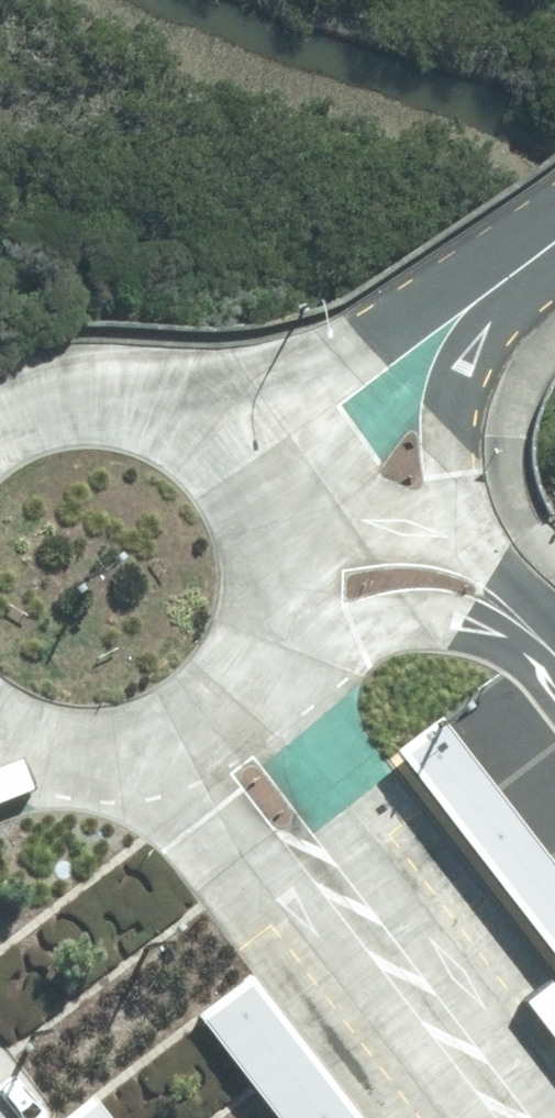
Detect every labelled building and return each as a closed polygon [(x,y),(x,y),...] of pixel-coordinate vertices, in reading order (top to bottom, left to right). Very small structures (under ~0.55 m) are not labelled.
[(435,718),(382,758),(447,842),(554,980),(554,874),(517,826),(499,803),(441,727),(435,718)] [(250,973),(187,1021),(262,1117),(362,1117),(250,973)] [(64,1117),(103,1117),(88,1099),(64,1117)]
